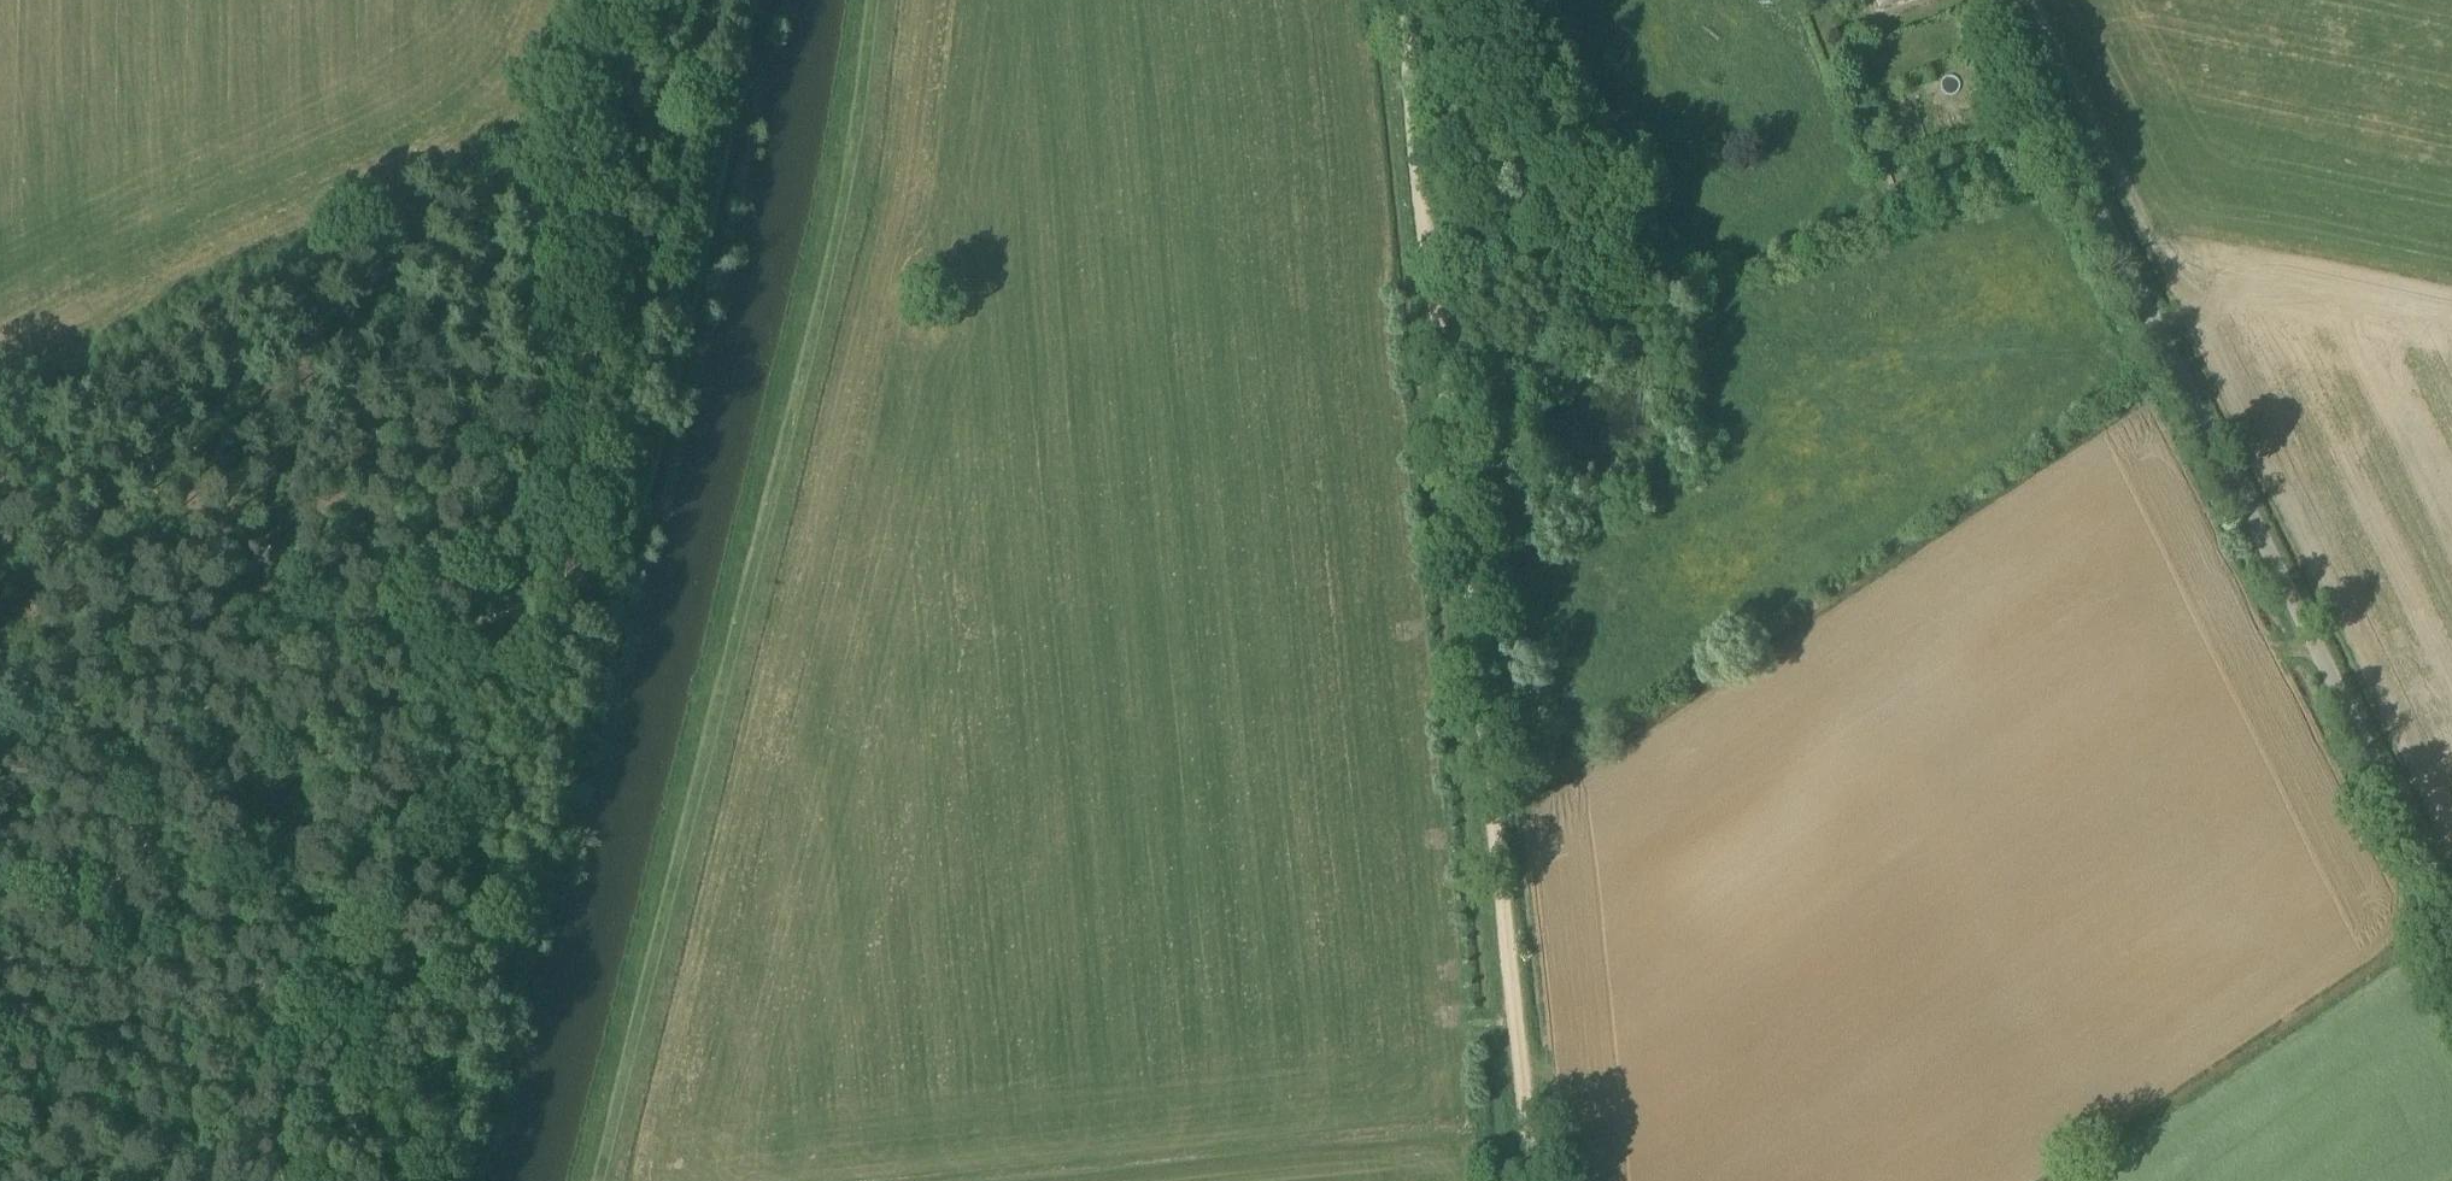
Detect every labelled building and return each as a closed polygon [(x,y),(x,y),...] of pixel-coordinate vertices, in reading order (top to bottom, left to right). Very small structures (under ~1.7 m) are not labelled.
[(1906,0),(1876,0),(1879,9),(1906,0)]
